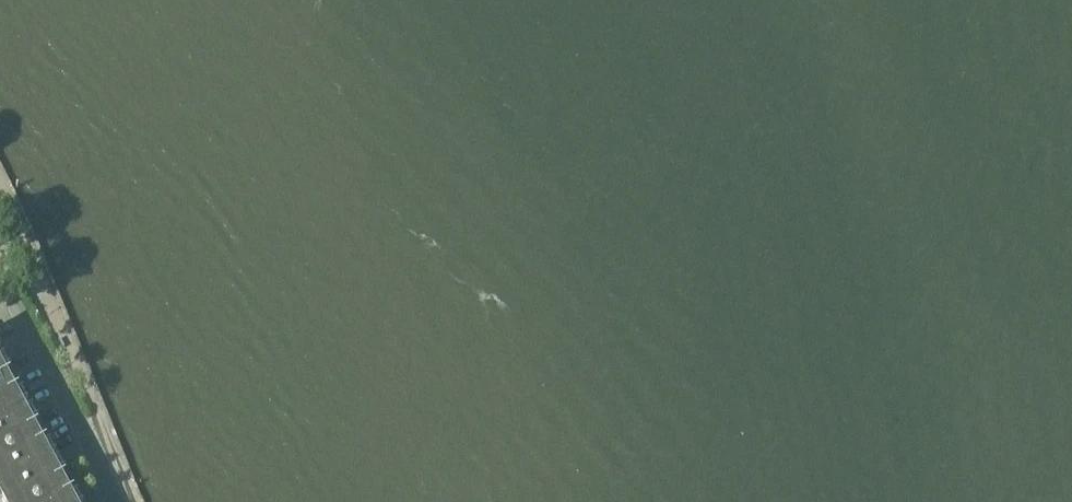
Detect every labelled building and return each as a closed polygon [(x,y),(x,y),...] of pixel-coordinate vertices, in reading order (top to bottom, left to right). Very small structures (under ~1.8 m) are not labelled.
[(23,420),(0,378),(0,432),(23,420)] [(0,432),(0,498),(50,471),(23,420),(0,432)] [(0,498),(0,501),(67,501),(50,471),(0,498)]
